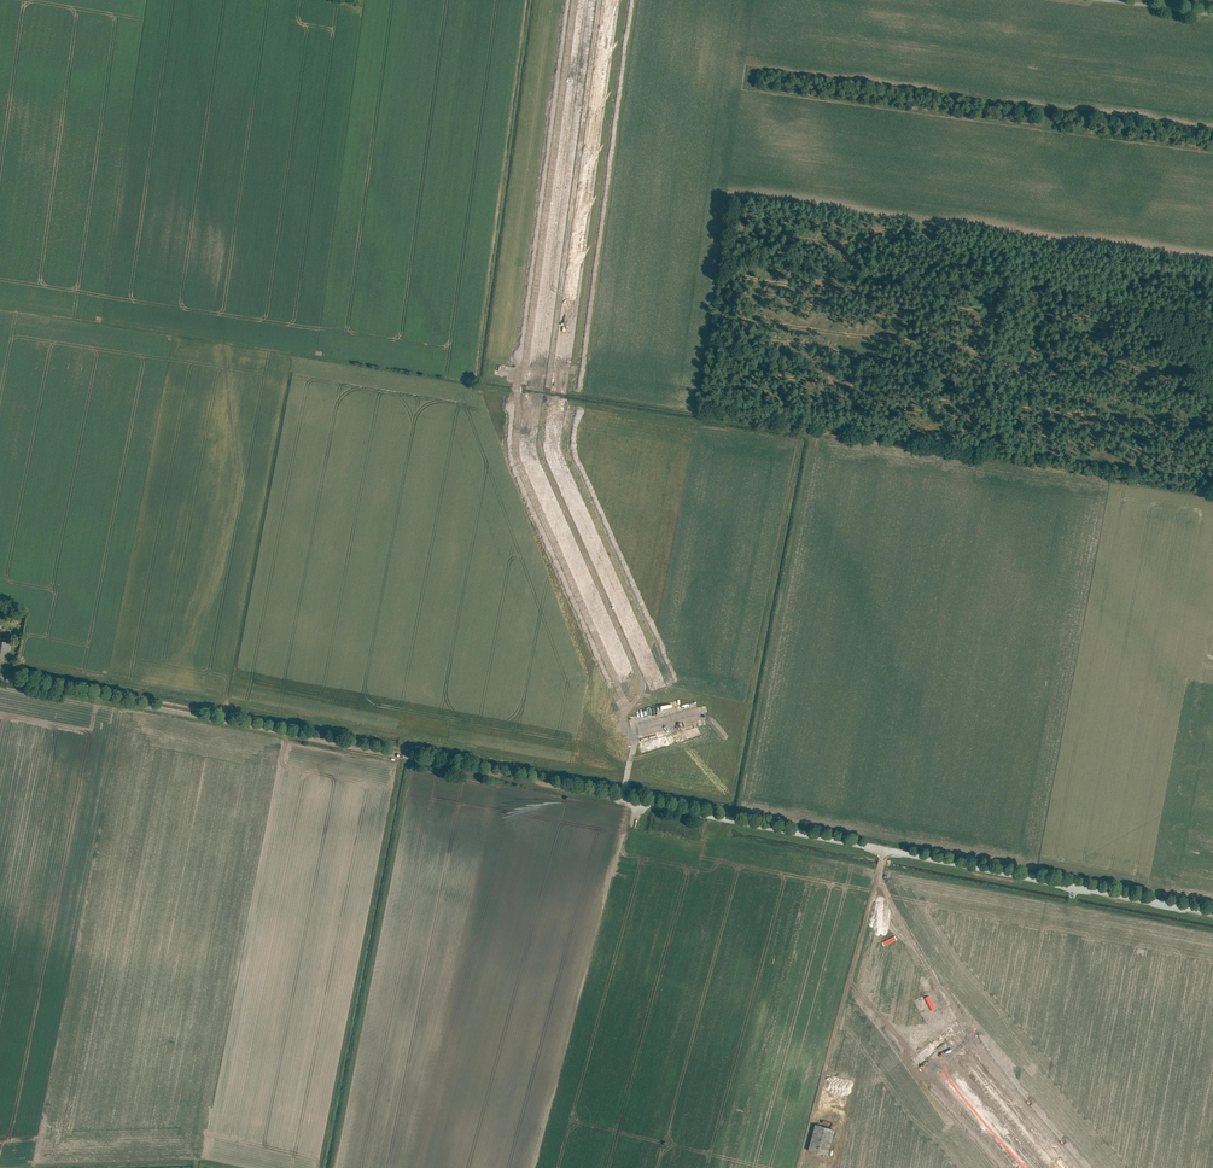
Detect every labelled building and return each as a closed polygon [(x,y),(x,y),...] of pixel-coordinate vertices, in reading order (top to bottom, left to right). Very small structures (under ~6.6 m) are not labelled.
[(0,640),(0,658),(8,659),(11,642),(0,640)] [(835,1129),(815,1123),(808,1150),(828,1155),(835,1129)]
